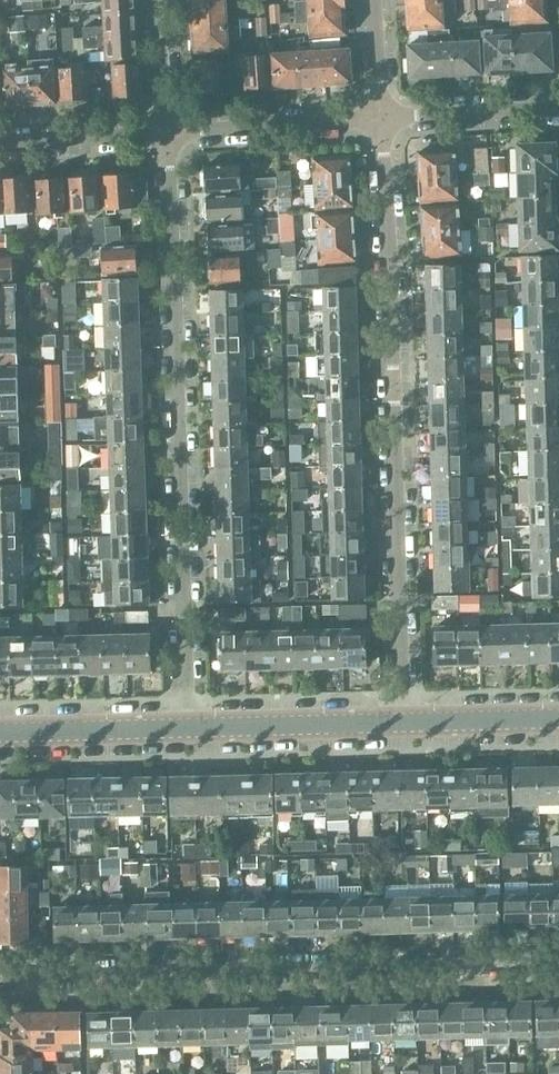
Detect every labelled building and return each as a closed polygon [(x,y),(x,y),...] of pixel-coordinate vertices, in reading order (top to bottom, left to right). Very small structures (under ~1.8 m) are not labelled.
[(22,11),(33,10),(32,0),(21,0),(22,11)] [(104,14),(137,12),(136,0),(60,0),(60,4),(103,2),(104,14)] [(296,13),(344,10),(346,10),(346,0),(308,0),(295,1),(296,13)] [(465,0),(465,10),(475,10),(474,0),(472,0),(465,0)] [(479,10),(489,9),(488,0),(478,0),(479,10)] [(498,8),(498,10),(511,9),(511,23),(547,21),(545,0),(497,0),(498,8)] [(407,4),(409,29),(444,27),(443,13),(456,12),(456,1),(407,4)] [(193,31),(241,28),(256,27),(256,26),(267,26),(266,17),(240,19),(240,16),(227,17),(226,4),(191,7),(191,6),(189,6),(190,31),(193,31)] [(269,5),(270,14),(280,13),(279,4),(269,5)] [(344,10),(296,13),(297,24),(310,23),(311,36),(346,34),(344,10)] [(83,28),(83,39),(138,35),(137,12),(104,14),(104,26),(83,28)] [(280,13),(270,14),(271,24),(281,23),(280,13)] [(26,31),(25,15),(12,16),(13,32),(26,31)] [(36,15),(25,15),(26,31),(37,30),(36,15)] [(46,15),(39,15),(40,28),(47,28),(46,15)] [(256,26),(256,27),(256,36),(268,36),(267,26),(256,26)] [(61,28),(61,40),(74,39),(73,27),(61,28)] [(409,29),(410,45),(449,43),(448,30),(444,30),(444,27),(409,29)] [(241,28),(193,31),(194,55),(229,53),(228,39),(242,38),(241,28)] [(550,34),(512,36),(515,72),(518,72),(518,73),(524,74),(529,72),(529,71),(552,70),(550,34)] [(138,35),(83,39),(84,49),(106,48),(106,60),(140,58),(138,35)] [(515,72),(512,36),(486,38),(488,74),(500,73),(500,74),(506,75),(511,73),(511,72),(515,72)] [(340,38),(312,40),(313,49),(341,47),(340,38)] [(74,39),(61,40),(62,50),(75,49),(74,39)] [(449,43),(451,76),(481,74),(479,41),(449,43)] [(451,76),(449,43),(410,45),(408,45),(409,75),(413,78),(451,76)] [(349,49),(324,51),(326,84),(337,84),(339,86),(347,85),(349,83),(352,83),(349,49)] [(324,51),(298,53),(300,86),(302,86),(305,88),(312,88),(314,85),(326,84),(324,51)] [(300,86),(298,53),(272,54),(274,88),(277,88),(279,90),(287,89),(289,87),(300,86)] [(261,89),(273,88),(271,55),(244,56),(246,90),(249,89),(251,91),(259,91),(261,89)] [(209,92),(221,91),(219,58),(192,60),(194,93),(197,93),(199,95),(207,95),(209,92)] [(41,67),(29,68),(31,103),(42,103),(45,104),(50,104),(53,102),(56,102),(54,66),(49,67),(49,63),(41,64),(41,67)] [(139,97),(142,96),(140,63),(113,65),(115,98),(127,97),(129,99),(137,99),(139,97)] [(31,103),(29,68),(16,69),(16,66),(8,66),(8,69),(3,70),(6,105),(9,105),(12,106),(17,106),(20,104),(31,103)] [(100,88),(87,89),(86,67),(58,69),(60,101),(73,101),(75,103),(83,102),(85,100),(88,100),(88,97),(101,97),(100,88)] [(520,173),(553,172),(555,172),(555,159),(557,157),(557,150),(555,148),(555,145),(529,146),(529,143),(521,143),(521,146),(519,146),(520,173)] [(473,148),(475,173),(489,172),(488,148),(473,148)] [(420,165),(421,177),(457,175),(455,149),(419,152),(420,155),(418,157),(418,163),(420,165)] [(313,159),(315,184),(350,181),(350,170),(352,168),(351,162),(349,160),(349,156),(313,159)] [(504,158),(493,158),(493,174),(505,174),(504,158)] [(241,176),(240,163),(237,164),(234,162),(228,162),(226,164),(205,166),(205,170),(203,172),(203,178),(205,180),(206,192),(248,190),(248,186),(276,184),(276,175),(276,174),(263,175),(241,176)] [(278,186),(292,185),(291,170),(276,171),(276,174),(276,175),(277,175),(278,186)] [(134,181),(134,174),(129,174),(127,171),(118,171),(116,175),(102,176),(105,210),(136,208),(136,203),(149,202),(148,180),(134,181)] [(489,172),(475,173),(475,187),(490,186),(489,172)] [(520,173),(521,196),(557,195),(556,186),(553,182),(553,172),(520,173)] [(100,210),(98,176),(85,177),(83,174),(74,174),(72,178),(69,178),(71,212),(100,210)] [(457,175),(421,177),(422,188),(420,191),(420,197),(422,199),(423,202),(458,200),(457,175)] [(35,180),(37,214),(66,212),(64,178),(52,179),(49,176),(41,176),(38,180),(35,180)] [(30,177),(2,179),(5,214),(32,213),(30,177)] [(350,181),(315,184),(316,209),(352,207),(352,203),(354,201),(353,195),(351,193),(350,181)] [(292,185),(278,186),(280,213),(290,212),(290,197),(293,197),(292,185)] [(264,189),(250,190),(250,200),(264,199),(264,189)] [(276,189),(264,189),(264,199),(277,199),(276,189)] [(504,190),(491,190),(491,200),(504,199),(504,190)] [(208,218),(208,222),(243,220),(242,195),(206,197),(207,208),(205,210),(205,216),(208,218)] [(521,196),(521,222),(554,221),(554,210),(557,207),(557,195),(521,196)] [(501,200),(492,201),(492,211),(501,210),(501,200)] [(424,220),(425,232),(460,229),(459,204),(423,206),(423,210),(421,212),(421,218),(424,220)] [(316,213),(318,238),(354,236),(353,225),(355,222),(355,216),(352,214),(352,211),(316,213)] [(107,244),(106,227),(105,227),(104,217),(93,218),(95,244),(107,244)] [(279,218),(261,219),(261,226),(267,226),(267,234),(280,233),(279,218)] [(521,222),(522,249),(558,248),(558,244),(558,243),(558,234),(557,232),(557,221),(554,221),(521,222)] [(210,251),(240,250),(254,249),(253,224),(208,226),(209,237),(207,240),(207,245),(209,248),(210,251)] [(511,224),(497,224),(497,235),(511,234),(511,224)] [(58,228),(60,245),(74,244),(72,226),(58,228)] [(120,226),(106,227),(107,244),(121,243),(120,226)] [(492,227),(477,228),(478,242),(493,241),(492,227)] [(282,228),(282,241),(294,240),(294,228),(282,228)] [(460,229),(425,232),(425,243),(423,245),(424,251),(426,253),(426,257),(462,255),(460,229)] [(354,236),(318,238),(320,264),(355,262),(355,258),(357,256),(357,250),(354,248),(354,236)] [(294,240),(282,241),(283,253),(295,253),(294,240)] [(76,245),(77,257),(90,256),(89,244),(76,245)] [(102,248),(103,274),(137,272),(137,268),(139,265),(138,251),(136,249),(136,246),(102,248)] [(281,248),(267,249),(269,269),(282,268),(281,248)] [(14,250),(14,258),(25,258),(25,261),(39,261),(38,249),(14,250)] [(254,249),(240,250),(240,255),(210,257),(210,268),(208,271),(209,277),(211,280),(211,283),(242,282),(241,267),(255,266),(254,249)] [(13,281),(13,255),(0,255),(0,282),(13,281)] [(524,281),(558,280),(558,255),(524,256),(524,281)] [(427,265),(427,288),(461,287),(460,264),(427,265)] [(356,266),(305,270),(305,283),(356,282),(356,266)] [(477,272),(477,287),(490,287),(490,272),(477,272)] [(507,273),(496,273),(496,283),(507,283),(507,273)] [(104,279),(105,302),(138,301),(137,278),(104,279)] [(64,281),(64,303),(76,303),(76,280),(64,281)] [(525,305),(558,304),(558,280),(524,281),(525,305)] [(16,311),(15,286),(0,286),(0,312),(16,311)] [(324,287),(325,310),(356,309),(356,287),(324,287)] [(427,288),(428,311),(461,310),(461,287),(427,288)] [(211,290),(212,313),(243,312),(242,289),(211,290)] [(507,292),(496,292),(497,306),(507,306),(507,292)] [(491,296),(482,296),(482,310),(491,310),(491,296)] [(105,302),(106,325),(139,324),(139,317),(141,315),(141,305),(138,303),(138,301),(105,302)] [(76,303),(64,303),(65,322),(77,321),(76,303)] [(271,304),(254,305),(254,313),(271,312),(271,304)] [(526,328),(558,327),(558,304),(525,305),(526,328)] [(325,310),(326,332),(357,331),(356,309),(325,310)] [(428,311),(429,334),(462,333),(461,310),(428,311)] [(17,336),(16,311),(0,312),(0,337),(17,336)] [(44,311),(44,322),(57,322),(57,311),(44,311)] [(299,311),(287,311),(288,333),(300,332),(299,311)] [(212,313),(212,335),(254,334),(264,334),(264,325),(252,325),(252,329),(244,329),(243,312),(212,313)] [(496,320),(497,329),(511,328),(511,319),(496,320)] [(491,323),(481,323),(481,333),(491,333),(491,323)] [(106,325),(106,348),(140,347),(139,324),(106,325)] [(527,352),(558,351),(558,327),(526,328),(527,352)] [(511,328),(497,329),(497,339),(512,338),(511,328)] [(326,332),(326,355),(358,354),(357,331),(326,332)] [(429,334),(429,357),(463,356),(462,333),(429,334)] [(213,357),(244,356),(254,356),(254,334),(212,335),(213,357)] [(74,335),(65,335),(65,349),(74,349),(74,335)] [(0,337),(0,362),(17,362),(17,336),(0,337)] [(55,336),(43,336),(43,347),(55,347),(55,336)] [(304,342),(287,342),(287,355),(304,355),(304,342)] [(282,344),(273,344),(274,356),(282,356),(282,344)] [(492,346),(482,347),(482,356),(492,356),(492,346)] [(106,348),(107,371),(141,370),(140,347),(106,348)] [(527,376),(527,380),(545,379),(545,375),(558,375),(558,351),(527,352),(527,376)] [(497,352),(497,364),(511,364),(511,352),(497,352)] [(318,377),(327,377),(358,376),(358,354),(326,355),(317,355),(318,377)] [(213,357),(214,380),(245,379),(244,356),(213,357)] [(429,357),(430,380),(463,379),(463,356),(429,357)] [(282,360),(273,360),(273,376),(282,376),(282,360)] [(300,362),(289,362),(289,377),(300,377),(300,362)] [(18,394),(17,368),(0,369),(0,394),(18,394)] [(107,371),(108,394),(142,393),(141,370),(107,371)] [(492,370),(482,370),(482,379),(492,379),(492,370)] [(528,404),(558,403),(558,375),(545,375),(545,379),(527,380),(528,404)] [(327,377),(328,399),(359,398),(358,376),(327,377)] [(214,380),(214,402),(246,401),(245,379),(214,380)] [(430,380),(431,403),(464,402),(463,379),(430,380)] [(49,382),(50,393),(62,393),(61,381),(49,382)] [(270,382),(271,400),(284,400),(283,382),(270,382)] [(289,385),(289,400),(302,400),(302,384),(289,385)] [(483,393),(484,402),(494,402),(493,392),(483,393)] [(62,393),(50,393),(51,404),(62,403),(62,393)] [(108,394),(109,417),(142,416),(142,393),(108,394)] [(0,394),(0,420),(19,419),(18,394),(0,394)] [(510,395),(499,395),(499,404),(510,404),(510,395)] [(328,399),(328,422),(360,421),(359,398),(328,399)] [(284,400),(271,400),(271,417),(284,417),(284,400)] [(302,400),(289,400),(290,416),(303,416),(302,400)] [(214,402),(215,424),(246,423),(246,401),(214,402)] [(464,402),(431,403),(431,428),(465,427),(464,402)] [(494,402),(484,402),(485,411),(495,411),(494,402)] [(529,427),(558,426),(558,403),(528,404),(529,427)] [(142,416),(109,417),(95,417),(96,441),(110,440),(110,444),(126,444),(126,440),(143,439),(142,416)] [(77,418),(66,418),(67,441),(78,440),(77,418)] [(318,422),(319,444),(360,443),(360,421),(328,422),(318,422)] [(49,423),(50,451),(63,451),(62,422),(49,423)] [(215,447),(247,446),(256,445),(273,445),(272,433),(258,433),(257,423),(215,424),(215,447)] [(20,452),(19,426),(0,427),(0,452),(20,452)] [(530,451),(558,450),(558,426),(529,427),(530,451)] [(431,428),(432,453),(465,453),(465,427),(431,428)] [(290,434),(290,445),(300,444),(304,444),(304,434),(290,434)] [(111,467),(144,466),(143,439),(126,440),(126,444),(110,444),(111,467)] [(319,466),(329,466),(361,465),(360,443),(319,444),(319,466)] [(484,444),(485,452),(495,452),(494,443),(484,444)] [(67,445),(67,469),(80,468),(79,444),(67,445)] [(300,444),(290,445),(290,461),(301,461),(300,444)] [(215,447),(216,469),(248,468),(247,446),(215,447)] [(530,475),(531,479),(548,478),(548,474),(558,474),(558,450),(530,451),(530,475)] [(63,451),(50,451),(50,464),(63,463),(63,451)] [(0,452),(0,478),(20,477),(20,452),(0,452)] [(285,452),(273,452),(274,467),(285,467),(285,452)] [(495,452),(485,452),(485,463),(496,462),(495,452)] [(501,452),(502,476),(513,475),(511,452),(501,452)] [(432,453),(433,477),(466,476),(465,453),(432,453)] [(329,466),(330,489),(362,488),(361,465),(329,466)] [(111,467),(112,490),(145,489),(144,466),(111,467)] [(216,469),(217,491),(248,490),(248,480),(272,479),(271,467),(248,468),(216,469)] [(67,469),(68,492),(80,491),(80,468),(67,469)] [(303,473),(292,473),(292,489),(303,489),(303,473)] [(531,503),(558,502),(558,474),(548,474),(548,478),(531,479),(531,503)] [(433,477),(433,500),(467,499),(466,476),(433,477)] [(21,509),(20,484),(0,485),(0,509),(21,509)] [(323,489),(323,511),(362,510),(362,488),(330,489),(323,489)] [(112,490),(112,513),(146,512),(145,489),(112,490)] [(217,491),(217,514),(249,513),(249,503),(259,503),(259,499),(269,499),(269,490),(248,490),(217,491)] [(496,490),(482,490),(482,508),(496,508),(496,490)] [(80,491),(68,492),(68,514),(80,514),(80,491)] [(307,491),(293,491),(293,502),(307,502),(307,491)] [(62,497),(51,497),(51,508),(62,508),(62,497)] [(433,500),(434,523),(467,522),(467,499),(433,500)] [(532,526),(558,526),(558,502),(531,503),(532,526)] [(21,533),(21,509),(0,509),(0,534),(21,533)] [(323,511),(324,533),(363,532),(362,510),(323,511)] [(302,511),(292,512),(292,533),(303,533),(302,511)] [(112,513),(113,536),(147,535),(146,512),(112,513)] [(217,514),(218,536),(250,535),(249,525),(259,525),(258,512),(249,513),(217,514)] [(502,518),(502,527),(514,527),(513,517),(502,518)] [(81,520),(69,520),(69,532),(82,532),(81,520)] [(286,520),(278,520),(279,532),(287,532),(286,520)] [(63,522),(50,523),(50,525),(50,532),(53,532),(58,532),(63,532),(63,522)] [(434,523),(435,546),(468,545),(467,522),(434,523)] [(533,550),(558,549),(558,526),(532,526),(533,550)] [(514,527),(502,527),(503,535),(514,534),(514,527)] [(483,531),(484,546),(498,545),(497,530),(483,531)] [(53,532),(54,555),(64,554),(63,532),(58,532),(53,532)] [(319,533),(320,556),(364,555),(363,532),(324,533),(319,533)] [(22,557),(21,533),(0,534),(0,558),(22,557)] [(302,534),(293,535),(293,557),(303,556),(302,534)] [(114,559),(148,558),(147,535),(113,536),(98,537),(99,546),(114,546),(114,559)] [(218,536),(219,558),(261,557),(260,535),(250,535),(218,536)] [(286,535),(278,535),(279,548),(287,548),(286,535)] [(70,537),(71,559),(81,558),(80,536),(70,537)] [(435,546),(435,569),(469,568),(468,545),(435,546)] [(534,573),(558,572),(558,549),(533,550),(534,573)] [(503,550),(504,574),(513,574),(512,550),(503,550)] [(320,556),(321,578),(364,577),(364,555),(320,556)] [(303,556),(293,557),(294,578),(305,578),(304,556),(303,556)] [(22,582),(22,557),(0,558),(0,582),(22,582)] [(219,558),(219,581),(251,580),(251,563),(261,563),(261,557),(219,558)] [(102,583),(148,581),(148,558),(114,559),(103,559),(104,582),(102,582),(102,583)] [(487,559),(488,567),(499,567),(498,558),(487,559)] [(81,561),(69,561),(69,570),(81,569),(81,561)] [(288,561),(278,561),(279,578),(289,577),(288,561)] [(499,567),(488,567),(489,591),(500,591),(499,567)] [(469,568),(435,569),(436,592),(469,591),(469,568)] [(534,573),(534,598),(558,597),(558,572),(534,573)] [(364,577),(321,578),(309,579),(309,588),(323,588),(323,583),(333,582),(333,600),(365,599),(364,577)] [(251,580),(219,581),(220,603),(262,602),(261,579),(251,580)] [(53,605),(66,605),(66,580),(54,580),(53,605)] [(106,606),(149,604),(148,581),(102,583),(102,592),(105,592),(106,606)] [(0,582),(0,607),(23,606),(22,582),(0,582)] [(307,582),(295,583),(296,597),(308,597),(307,582)] [(79,591),(70,591),(70,606),(79,606),(79,591)] [(288,593),(273,593),(273,602),(288,601),(288,593)] [(432,596),(433,609),(459,609),(458,595),(432,596)] [(480,611),(480,595),(466,596),(466,611),(480,611)] [(500,595),(480,595),(480,611),(501,610),(500,595)] [(366,617),(366,604),(339,605),(340,618),(366,617)] [(293,606),(283,607),(283,626),(293,626),(293,606)] [(293,626),(302,625),(302,606),(293,606),(293,626)] [(79,608),(79,619),(88,619),(88,609),(79,608)] [(219,608),(220,621),(246,621),(246,608),(219,608)] [(269,608),(261,609),(262,619),(270,619),(269,608)] [(149,622),(148,611),(126,612),(126,623),(149,622)] [(56,613),(43,613),(43,625),(56,624),(56,613)] [(10,628),(10,616),(0,616),(0,628),(10,628)] [(246,669),(245,633),(245,625),(236,625),(236,633),(221,633),(222,669),(225,669),(227,671),(234,671),(236,669),(246,669)] [(317,631),(303,631),(302,625),(293,626),(293,631),(294,667),(305,667),(307,669),(314,669),(316,667),(318,667),(317,631)] [(528,625),(504,626),(505,662),(515,662),(518,664),(525,664),(527,662),(529,662),(528,625)] [(551,625),(528,625),(529,662),(538,662),(541,664),(548,664),(550,661),(552,661),(551,625)] [(480,626),(457,627),(458,664),(460,663),(462,666),(470,666),(472,663),(481,663),(480,626)] [(504,626),(480,626),(481,663),(483,663),(486,665),(493,665),(495,663),(505,662),(504,626)] [(458,664),(457,627),(433,628),(434,664),(437,664),(440,666),(446,666),(449,664),(458,664)] [(366,629),(342,630),(343,666),(352,666),(354,668),(361,668),(364,666),(367,665),(366,629)] [(342,630),(317,631),(318,667),(328,666),(330,669),(338,668),(340,666),(343,666),(342,630)] [(293,631),(269,632),(270,668),(273,668),(275,670),(282,670),(284,668),(294,667),(293,631)] [(269,632),(245,633),(246,669),(249,668),(251,671),(258,670),(260,668),(270,668),(269,632)] [(150,634),(127,635),(128,672),(151,671),(150,634)] [(127,635),(103,636),(104,672),(128,672),(127,635)] [(80,636),(56,637),(57,673),(81,673),(80,636)] [(103,636),(80,636),(81,673),(104,672),(103,636)] [(33,637),(9,638),(10,675),(34,674),(33,637)] [(56,637),(33,637),(34,674),(57,673),(56,637)] [(9,638),(0,638),(0,675),(10,675),(9,638)] [(535,768),(536,805),(558,804),(558,767),(551,768),(550,766),(541,766),(539,768),(535,768)] [(498,817),(497,768),(472,769),(473,809),(473,818),(498,817)] [(536,805),(535,768),(510,768),(511,805),(536,805)] [(473,809),(472,769),(447,770),(448,806),(448,810),(473,809)] [(423,770),(398,771),(399,807),(424,806),(423,770)] [(447,770),(423,770),(424,806),(448,806),(447,770)] [(373,771),(349,772),(350,808),(374,807),(373,771)] [(398,771),(373,771),(374,807),(399,807),(398,771)] [(349,772),(324,773),(325,809),(350,808),(349,772)] [(300,809),(299,773),(275,774),(275,810),(300,809)] [(324,773),(299,773),(300,809),(325,809),(324,773)] [(271,774),(246,775),(246,811),(272,810),(271,774)] [(246,775),(220,776),(221,811),(246,811),(246,775)] [(196,812),(195,776),(170,777),(171,812),(196,812)] [(220,776),(195,776),(196,812),(221,811),(220,776)] [(141,777),(117,778),(118,814),(142,813),(141,777)] [(166,777),(141,777),(142,813),(167,812),(166,777)] [(117,778),(92,779),(93,814),(118,814),(117,778)] [(93,814),(92,779),(68,779),(69,815),(93,814)] [(65,780),(39,781),(40,816),(66,816),(65,780)] [(15,781),(0,782),(0,817),(16,817),(15,781)] [(39,781),(15,781),(16,817),(40,816),(39,781)] [(514,832),(515,844),(539,842),(539,830),(514,832)] [(414,832),(415,849),(428,848),(427,831),(414,832)] [(197,857),(197,843),(196,843),(195,833),(173,834),(174,858),(197,857)] [(230,833),(230,850),(247,849),(247,833),(230,833)] [(376,836),(376,848),(399,848),(399,835),(376,836)] [(551,836),(551,847),(558,847),(558,836),(551,836)] [(452,839),(442,840),(442,851),(452,851),(452,839)] [(462,840),(452,839),(452,851),(462,851),(462,840)] [(144,841),(144,853),(157,853),(156,840),(144,841)] [(258,841),(258,855),(275,855),(274,840),(258,841)] [(317,840),(301,841),(301,850),(317,850),(317,840)] [(301,850),(301,841),(288,841),(288,851),(301,850)] [(210,842),(197,843),(197,857),(211,856),(210,842)] [(92,843),(77,843),(77,854),(92,854),(92,843)] [(351,854),(350,843),(337,843),(337,854),(351,854)] [(365,843),(350,843),(351,854),(365,854),(365,843)] [(128,848),(118,848),(119,858),(121,857),(128,857),(128,848)] [(59,849),(44,849),(44,860),(59,860),(59,849)] [(406,855),(407,855),(407,851),(386,852),(387,865),(396,865),(397,873),(406,873),(406,867),(407,867),(406,855)] [(505,854),(505,866),(529,865),(528,853),(505,854)] [(453,865),(476,865),(475,854),(452,855),(453,865)] [(475,854),(476,865),(478,865),(478,872),(499,872),(499,854),(475,854)] [(427,855),(407,855),(406,855),(407,867),(427,866),(427,855)] [(452,855),(442,855),(443,871),(453,871),(453,865),(452,855)] [(229,856),(219,856),(220,875),(229,875),(229,856)] [(258,856),(242,856),(242,868),(258,868),(258,856)] [(111,858),(100,858),(101,875),(122,874),(122,858),(121,857),(119,858),(111,858)] [(203,860),(203,874),(219,874),(219,860),(203,860)] [(277,860),(265,860),(265,871),(277,871),(277,860)] [(302,860),(302,870),(314,870),(314,860),(302,860)] [(347,860),(338,860),(338,871),(347,871),(347,860)] [(80,865),(81,879),(99,878),(99,864),(80,865)] [(137,864),(123,864),(123,874),(138,874),(137,864)] [(157,864),(145,864),(146,886),(158,886),(157,864)] [(182,864),(182,880),(197,880),(196,864),(182,864)] [(27,892),(39,892),(38,881),(27,881),(26,866),(0,866),(0,892),(27,892)] [(75,866),(53,867),(53,876),(63,876),(63,879),(76,879),(75,866)] [(49,879),(39,879),(39,891),(49,891),(49,879)] [(293,901),(289,901),(289,918),(293,918),(294,934),(317,934),(315,879),(305,879),(306,890),(292,891),(293,901)] [(325,879),(315,879),(317,934),(340,933),(339,900),(338,889),(325,889),(325,879)] [(476,884),(477,896),(478,929),(501,929),(500,895),(486,896),(486,883),(476,884)] [(529,928),(528,894),(528,883),(519,883),(519,895),(504,895),(505,929),(529,928)] [(27,918),(27,892),(0,892),(0,918),(27,918)] [(39,892),(31,892),(31,906),(50,905),(50,892),(39,892)] [(552,894),(528,894),(529,928),(553,927),(552,894)] [(477,896),(454,897),(455,930),(478,929),(477,896)] [(431,897),(408,898),(409,931),(432,931),(431,897)] [(454,897),(431,897),(432,931),(455,930),(454,897)] [(385,898),(362,899),(363,932),(386,932),(385,898)] [(408,898),(385,898),(386,932),(409,931),(408,898)] [(362,899),(339,900),(340,933),(363,932),(362,899)] [(289,901),(266,902),(266,935),(289,934),(294,934),(293,918),(289,918),(289,901)] [(243,902),(220,903),(221,936),(244,936),(243,902)] [(266,902),(243,902),(244,936),(266,935),(266,902)] [(197,903),(174,904),(174,921),(170,922),(171,938),(175,937),(198,937),(197,903)] [(220,903),(197,903),(198,937),(221,936),(220,903)] [(170,904),(147,905),(147,938),(171,938),(170,922),(174,921),(174,904),(170,904)] [(147,905),(123,906),(124,939),(147,938),(147,905)] [(100,906),(77,907),(78,940),(101,940),(100,906)] [(123,906),(100,906),(101,940),(124,939),(123,906)] [(78,940),(77,907),(54,908),(55,941),(78,940)] [(0,918),(0,944),(27,944),(27,918),(0,918)] [(558,1034),(558,1001),(558,1000),(536,1001),(537,1034),(558,1034)] [(486,1002),(487,1036),(487,1045),(510,1045),(510,1035),(509,1001),(486,1002)] [(532,1001),(509,1001),(510,1035),(533,1035),(532,1001)] [(1,1030),(2,1055),(33,1054),(33,1050),(32,1014),(22,1014),(22,1002),(10,1003),(10,1011),(13,1011),(14,1015),(13,1015),(14,1029),(1,1030)] [(486,1002),(463,1003),(464,1037),(487,1036),(486,1002)] [(440,1003),(417,1004),(418,1038),(441,1037),(440,1003)] [(463,1003),(440,1003),(441,1037),(464,1037),(463,1003)] [(417,1004),(394,1005),(395,1038),(418,1038),(417,1004)] [(371,1005),(348,1006),(349,1040),(372,1039),(371,1005)] [(394,1005),(371,1005),(372,1039),(395,1038),(394,1005)] [(321,1007),(318,1007),(319,1025),(326,1025),(326,1045),(349,1044),(349,1040),(348,1006),(321,1007)] [(295,1007),(272,1008),(273,1042),(296,1041),(295,1007)] [(295,1007),(296,1041),(296,1046),(323,1045),(326,1045),(326,1025),(319,1025),(318,1007),(295,1007)] [(272,1008),(249,1009),(250,1042),(273,1042),(272,1008)] [(226,1009),(203,1010),(204,1043),(227,1043),(226,1009)] [(249,1009),(226,1009),(227,1043),(250,1042),(249,1009)] [(180,1010),(157,1011),(158,1045),(181,1044),(180,1010)] [(203,1010),(180,1010),(181,1044),(204,1043),(203,1010)] [(157,1011),(134,1012),(135,1045),(158,1045),(157,1011)] [(112,1046),(111,1012),(88,1013),(89,1046),(112,1046)] [(134,1012),(111,1012),(112,1046),(135,1045),(134,1012)] [(80,1013),(56,1014),(57,1049),(81,1049),(80,1013)] [(56,1014),(32,1014),(33,1050),(57,1049),(56,1014)] [(33,1054),(2,1055),(0,1055),(0,1073),(33,1073),(33,1054)] [(350,1062),(350,1073),(362,1073),(362,1061),(350,1062)] [(511,1061),(511,1072),(520,1072),(520,1061),(511,1061)] [(350,1062),(337,1062),(338,1073),(350,1073),(350,1062)] [(464,1073),(468,1073),(473,1073),(473,1062),(464,1063),(464,1073)] [(442,1073),(451,1073),(451,1063),(442,1063),(442,1073)] [(505,1063),(487,1064),(487,1073),(496,1073),(505,1073),(505,1063)] [(58,1064),(57,1072),(73,1073),(73,1064),(58,1064)]
